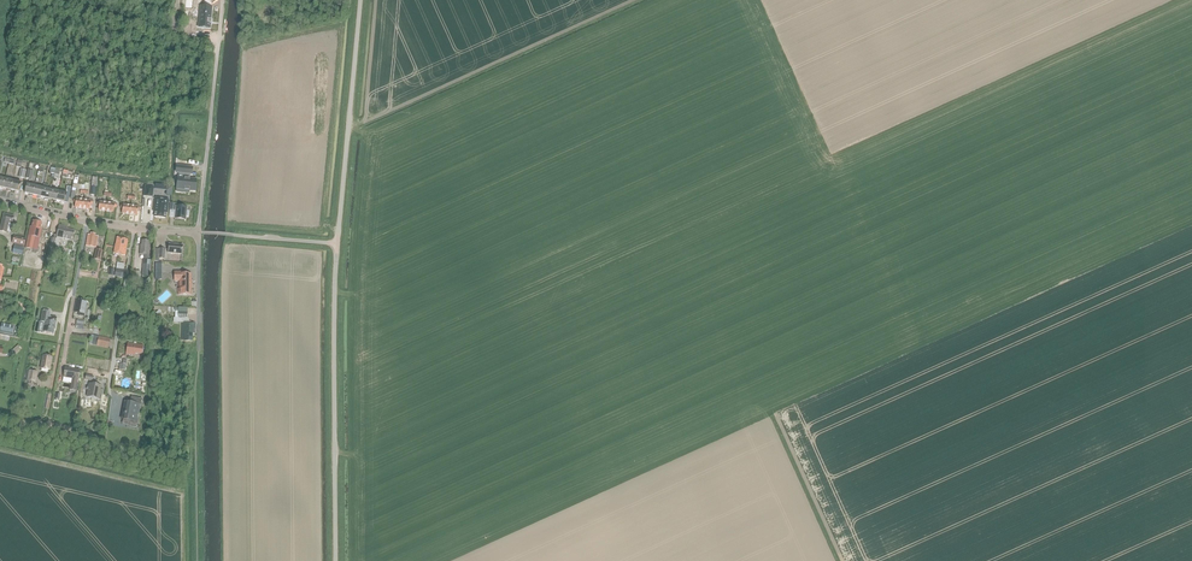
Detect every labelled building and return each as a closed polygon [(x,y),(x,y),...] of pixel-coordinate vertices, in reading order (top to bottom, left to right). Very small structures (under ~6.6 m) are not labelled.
[(198,22),(198,28),(210,29),(210,24),(211,24),(211,20),(212,10),(203,9),(201,22),(198,22)] [(177,166),(176,173),(178,173),(178,178),(180,178),(180,185),(177,184),(177,191),(182,192),(182,189),(195,191),(196,179),(188,179),(188,174),(191,175),(192,167),(177,166)] [(10,190),(13,181),(5,179),(3,188),(7,189),(7,191),(10,192),(11,190),(10,190)] [(19,192),(21,183),(13,181),(10,190),(11,190),(15,191),(15,193),(18,193),(18,192),(19,192)] [(32,195),(35,186),(36,182),(33,181),(32,185),(27,184),(24,193),(29,195),(29,196),(32,197),(33,195),(32,195)] [(48,199),(50,190),(47,189),(48,185),(44,184),(43,188),(40,197),(45,198),(44,200),(48,201),(48,199)] [(40,197),(43,188),(35,186),(32,195),(33,195),(37,196),(36,198),(40,199),(40,197)] [(145,186),(144,197),(152,198),(154,187),(145,186)] [(56,201),(58,192),(50,190),(48,199),(53,200),(52,202),(56,202),(56,201)] [(64,203),(66,194),(58,192),(56,201),(60,202),(60,203),(64,204),(64,203)] [(151,218),(162,219),(162,213),(164,213),(165,199),(151,198),(150,212),(152,212),(151,218)] [(73,199),(73,202),(75,203),(74,208),(82,209),(83,200),(73,199)] [(83,200),(82,209),(90,210),(90,205),(92,205),(93,201),(83,200)] [(97,202),(96,205),(99,206),(98,211),(106,212),(107,203),(97,202)] [(107,203),(106,212),(113,213),(114,207),(116,208),(116,204),(107,203)] [(120,205),(120,208),(122,208),(121,214),(129,215),(130,206),(120,205)] [(130,206),(129,215),(137,215),(137,210),(139,211),(140,207),(130,206)] [(175,218),(175,219),(186,220),(186,217),(186,216),(185,216),(185,211),(187,211),(187,207),(176,206),(175,210),(175,218)] [(12,224),(13,217),(4,214),(2,221),(3,222),(0,231),(6,233),(7,231),(9,223),(12,224)] [(26,248),(29,249),(32,249),(35,237),(40,238),(42,229),(40,229),(41,223),(32,221),(31,227),(30,227),(26,248)] [(67,227),(58,225),(56,237),(71,240),(71,238),(73,238),(74,231),(67,229),(67,227)] [(88,235),(86,246),(94,248),(96,248),(98,236),(96,236),(95,236),(95,234),(90,233),(90,235),(88,235)] [(14,244),(12,253),(22,255),(25,239),(14,236),(12,243),(14,244)] [(125,256),(128,239),(117,238),(115,244),(113,254),(125,256)] [(148,255),(149,246),(148,246),(149,241),(142,240),(141,245),(140,245),(139,254),(144,255),(148,255)] [(182,254),(183,245),(169,244),(168,253),(182,254)] [(103,251),(96,249),(94,259),(101,261),(103,251)] [(165,260),(166,250),(160,249),(156,249),(155,259),(155,261),(159,262),(159,259),(165,260)] [(144,259),(143,259),(142,277),(149,277),(151,260),(148,260),(144,259)] [(115,269),(114,275),(116,275),(115,276),(122,277),(123,270),(117,268),(117,269),(115,269)] [(191,295),(192,274),(186,274),(186,272),(174,272),(174,281),(179,281),(179,289),(178,289),(178,295),(191,295)] [(77,313),(79,313),(80,313),(84,314),(87,302),(83,302),(83,300),(79,299),(79,301),(76,300),(74,312),(77,313)] [(56,322),(49,320),(50,312),(43,311),(41,322),(44,323),(43,332),(53,334),(54,327),(55,327),(56,322)] [(77,320),(75,328),(83,329),(84,321),(77,320)] [(195,323),(182,323),(181,340),(184,340),(184,341),(192,342),(192,334),(195,334),(195,323)] [(13,326),(1,324),(0,331),(12,333),(13,326)] [(98,337),(96,346),(108,348),(110,339),(98,337)] [(142,355),(143,346),(127,343),(126,354),(135,355),(135,353),(142,355)] [(41,369),(49,370),(51,357),(43,356),(41,369)] [(77,379),(79,370),(65,367),(64,377),(72,379),(70,389),(75,390),(77,379)] [(34,383),(36,372),(28,370),(26,381),(34,383)] [(87,373),(85,380),(93,381),(94,374),(87,373)] [(100,400),(101,396),(101,394),(99,394),(101,386),(89,384),(87,397),(100,400)] [(139,405),(140,405),(142,399),(131,397),(130,403),(124,402),(123,408),(126,408),(126,413),(122,412),(121,418),(130,420),(129,424),(136,425),(138,420),(136,419),(139,405)]
